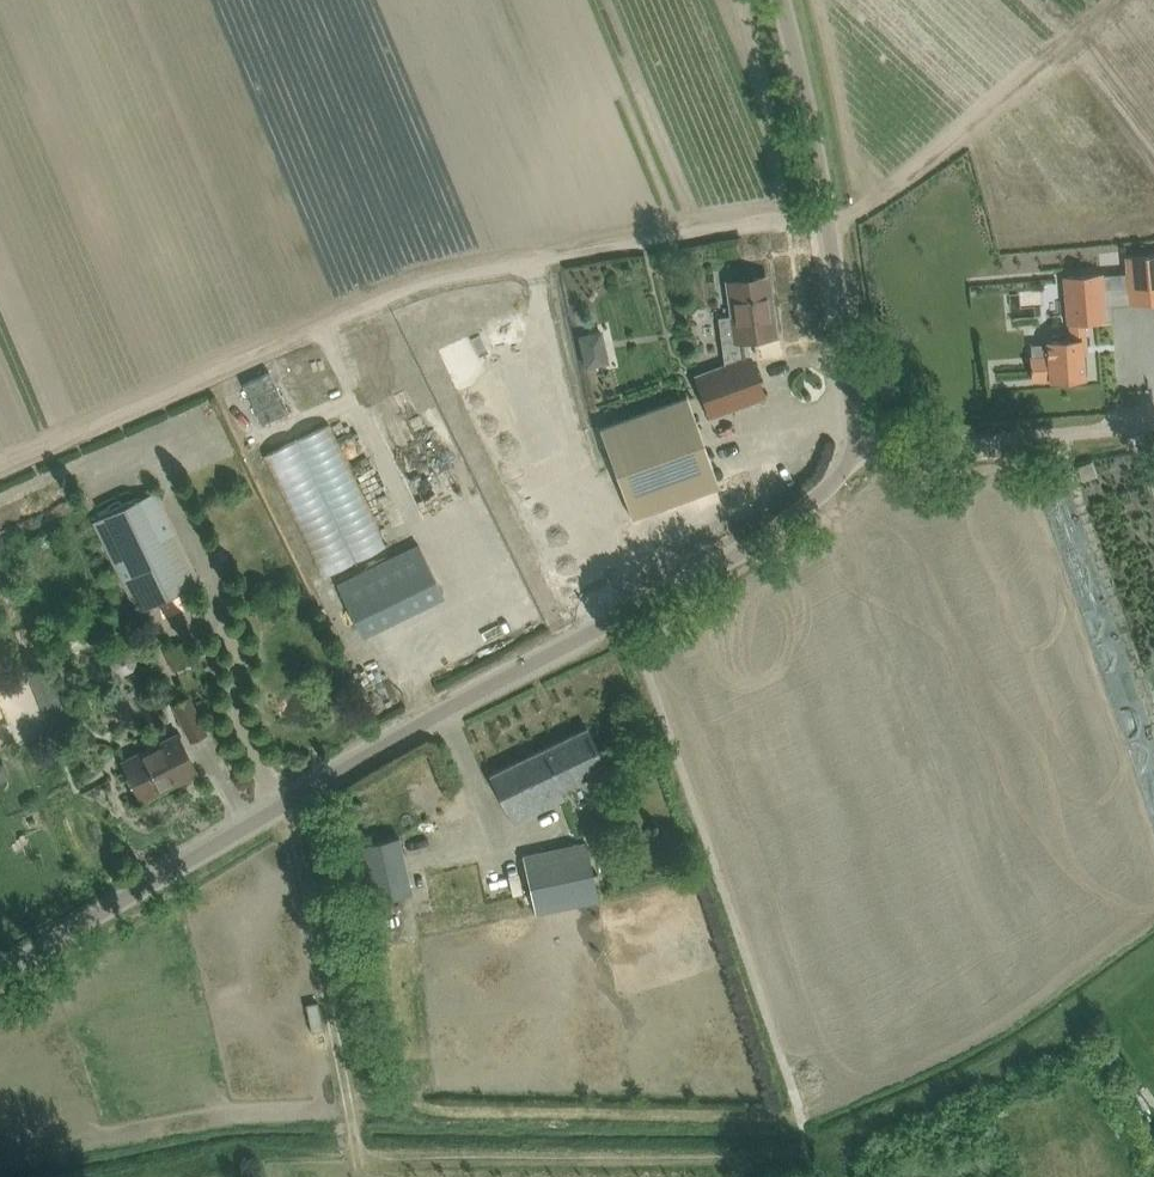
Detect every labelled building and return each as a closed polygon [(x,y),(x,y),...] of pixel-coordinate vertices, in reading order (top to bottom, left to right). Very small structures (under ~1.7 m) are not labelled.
[(1124,256),(1129,303),(1153,301),(1153,253),(1124,256)] [(1065,325),(1069,325),(1070,339),(1046,341),(1047,353),(1031,354),(1033,380),(1049,378),(1049,379),(1084,376),(1082,347),(1086,346),(1084,322),(1105,320),(1100,272),(1061,275),(1065,325)] [(765,276),(742,279),(727,281),(731,313),(718,315),(722,341),(725,365),(696,375),(709,412),(763,392),(750,356),(747,357),(745,339),(776,335),(773,307),(770,308),(765,276)] [(1058,286),(1057,276),(1041,278),(1042,288),(1058,286)] [(1001,307),(989,308),(990,323),(1003,322),(1001,307)] [(606,348),(582,354),(585,368),(610,362),(606,348)] [(269,371),(243,383),(262,423),(288,411),(269,371)] [(599,427),(631,517),(719,485),(687,395),(599,427)] [(332,582),(396,553),(340,427),(276,456),(332,582)] [(1046,481),(1153,813),(1153,704),(1078,471),(1046,481)] [(713,539),(768,519),(756,486),(701,506),(713,539)] [(199,580),(156,492),(96,522),(139,610),(199,580)] [(444,595),(433,573),(419,544),(337,583),(352,613),(362,635),(444,595)] [(179,640),(164,649),(174,668),(190,659),(179,640)] [(112,648),(109,658),(113,668),(123,671),(133,667),(136,657),(132,647),(122,644),(112,648)] [(46,665),(27,673),(50,727),(69,719),(46,665)] [(191,740),(206,732),(189,698),(173,705),(191,740)] [(491,774),(501,795),(514,822),(563,799),(559,790),(607,767),(597,749),(587,727),(491,774)] [(122,761),(131,778),(142,799),(143,799),(141,794),(175,777),(177,782),(197,772),(186,750),(177,733),(122,761)] [(351,847),(356,870),(364,903),(412,892),(399,836),(351,847)] [(586,841),(522,856),(523,861),(529,888),(534,915),(598,902),(597,894),(588,851),(586,841)] [(1153,896),(1153,895),(1153,856),(1141,861),(1153,896)]
